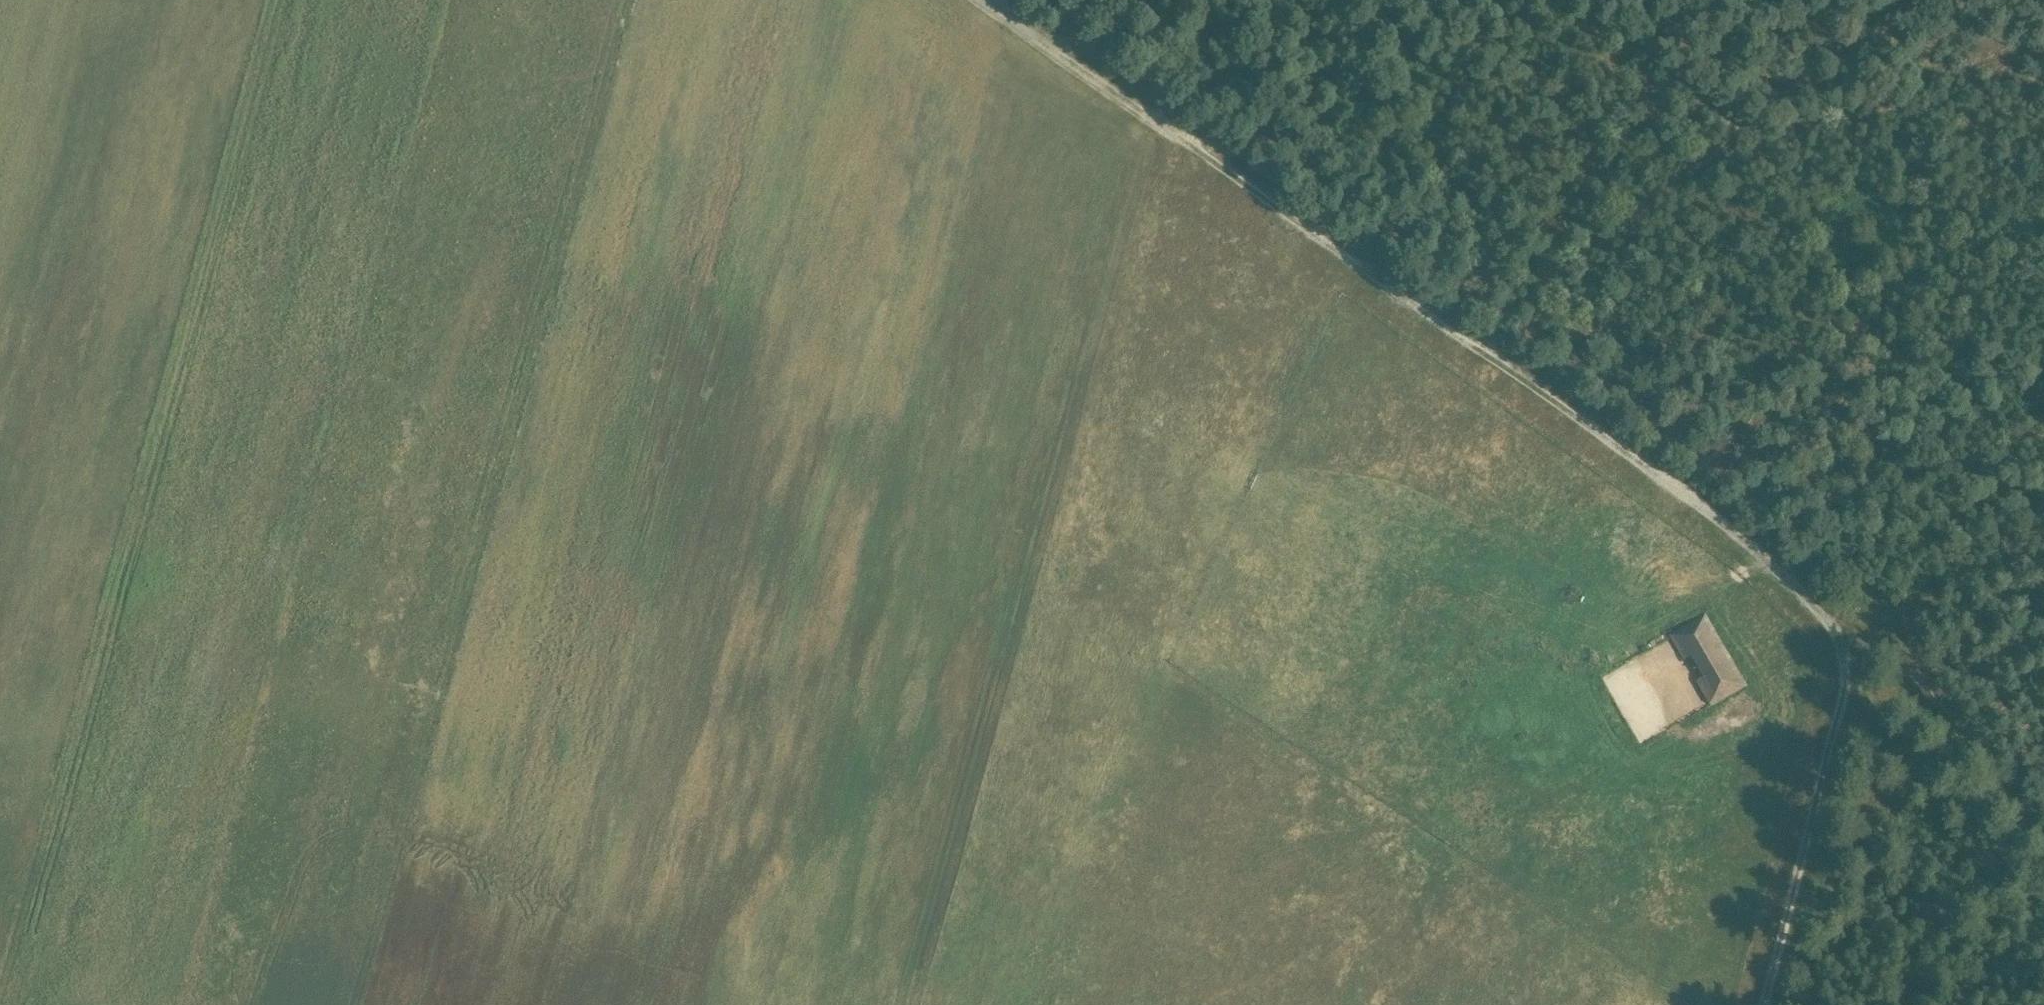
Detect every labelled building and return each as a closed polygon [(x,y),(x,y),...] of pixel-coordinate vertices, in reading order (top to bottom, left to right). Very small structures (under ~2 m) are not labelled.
[(1742,682),(1709,611),(1672,628),(1701,690),(1722,680),(1726,690),(1742,682)]
